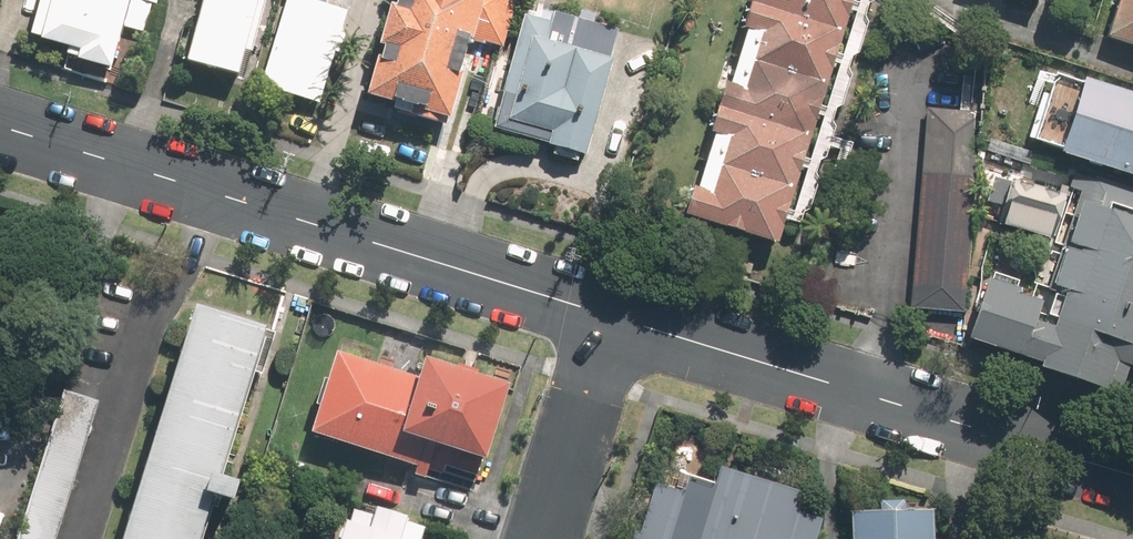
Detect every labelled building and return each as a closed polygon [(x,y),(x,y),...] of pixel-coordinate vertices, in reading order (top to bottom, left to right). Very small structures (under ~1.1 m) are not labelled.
[(119,66),(138,0),(50,0),(41,34),(88,47),(86,57),(119,66)] [(262,47),(274,0),(202,0),(186,61),(242,76),(250,44),(262,47)] [(288,0),(281,0),(252,91),(312,111),(342,17),(288,0)] [(510,0),(380,0),(377,10),(388,14),(386,20),(369,15),(357,56),(374,61),(369,79),(355,75),(347,103),(360,107),(436,130),(462,44),(494,54),(510,0)] [(847,0),(740,0),(730,30),(737,33),(718,95),(710,93),(696,140),(704,143),(687,199),(680,197),(671,223),(767,253),(847,0)] [(1028,9),(1031,0),(999,0),(1028,9)] [(1098,45),(1132,56),(1132,0),(1111,0),(1098,45)] [(540,155),(580,165),(613,36),(533,16),(531,22),(515,18),(486,134),(541,148),(540,155)] [(1068,83),(1043,159),(1132,188),(1132,104),(1068,83)] [(972,113),(922,109),(905,314),(955,318),(972,113)] [(1055,198),(1005,184),(991,235),(1041,249),(1055,198)] [(1080,191),(1047,293),(1060,297),(1051,326),(1032,320),(1039,297),(984,279),(963,342),(1031,364),(1029,371),(1106,396),(1114,372),(1132,378),(1132,209),(1080,191)] [(286,327),(211,302),(132,538),(215,538),(229,497),(249,503),(258,477),(238,470),(286,327)] [(469,488),(506,382),(427,354),(418,379),(332,349),(303,431),(469,488)] [(105,398),(65,386),(20,538),(63,538),(105,398)] [(798,506),(712,472),(698,508),(647,488),(627,538),(818,538),(822,529),(793,518),(798,506)] [(377,507),(374,516),(350,509),(343,533),(334,530),(331,538),(417,538),(420,530),(405,525),(408,516),(377,507)] [(928,520),(898,520),(898,507),(870,507),(870,519),(840,519),(840,538),(928,538),(928,520)]
